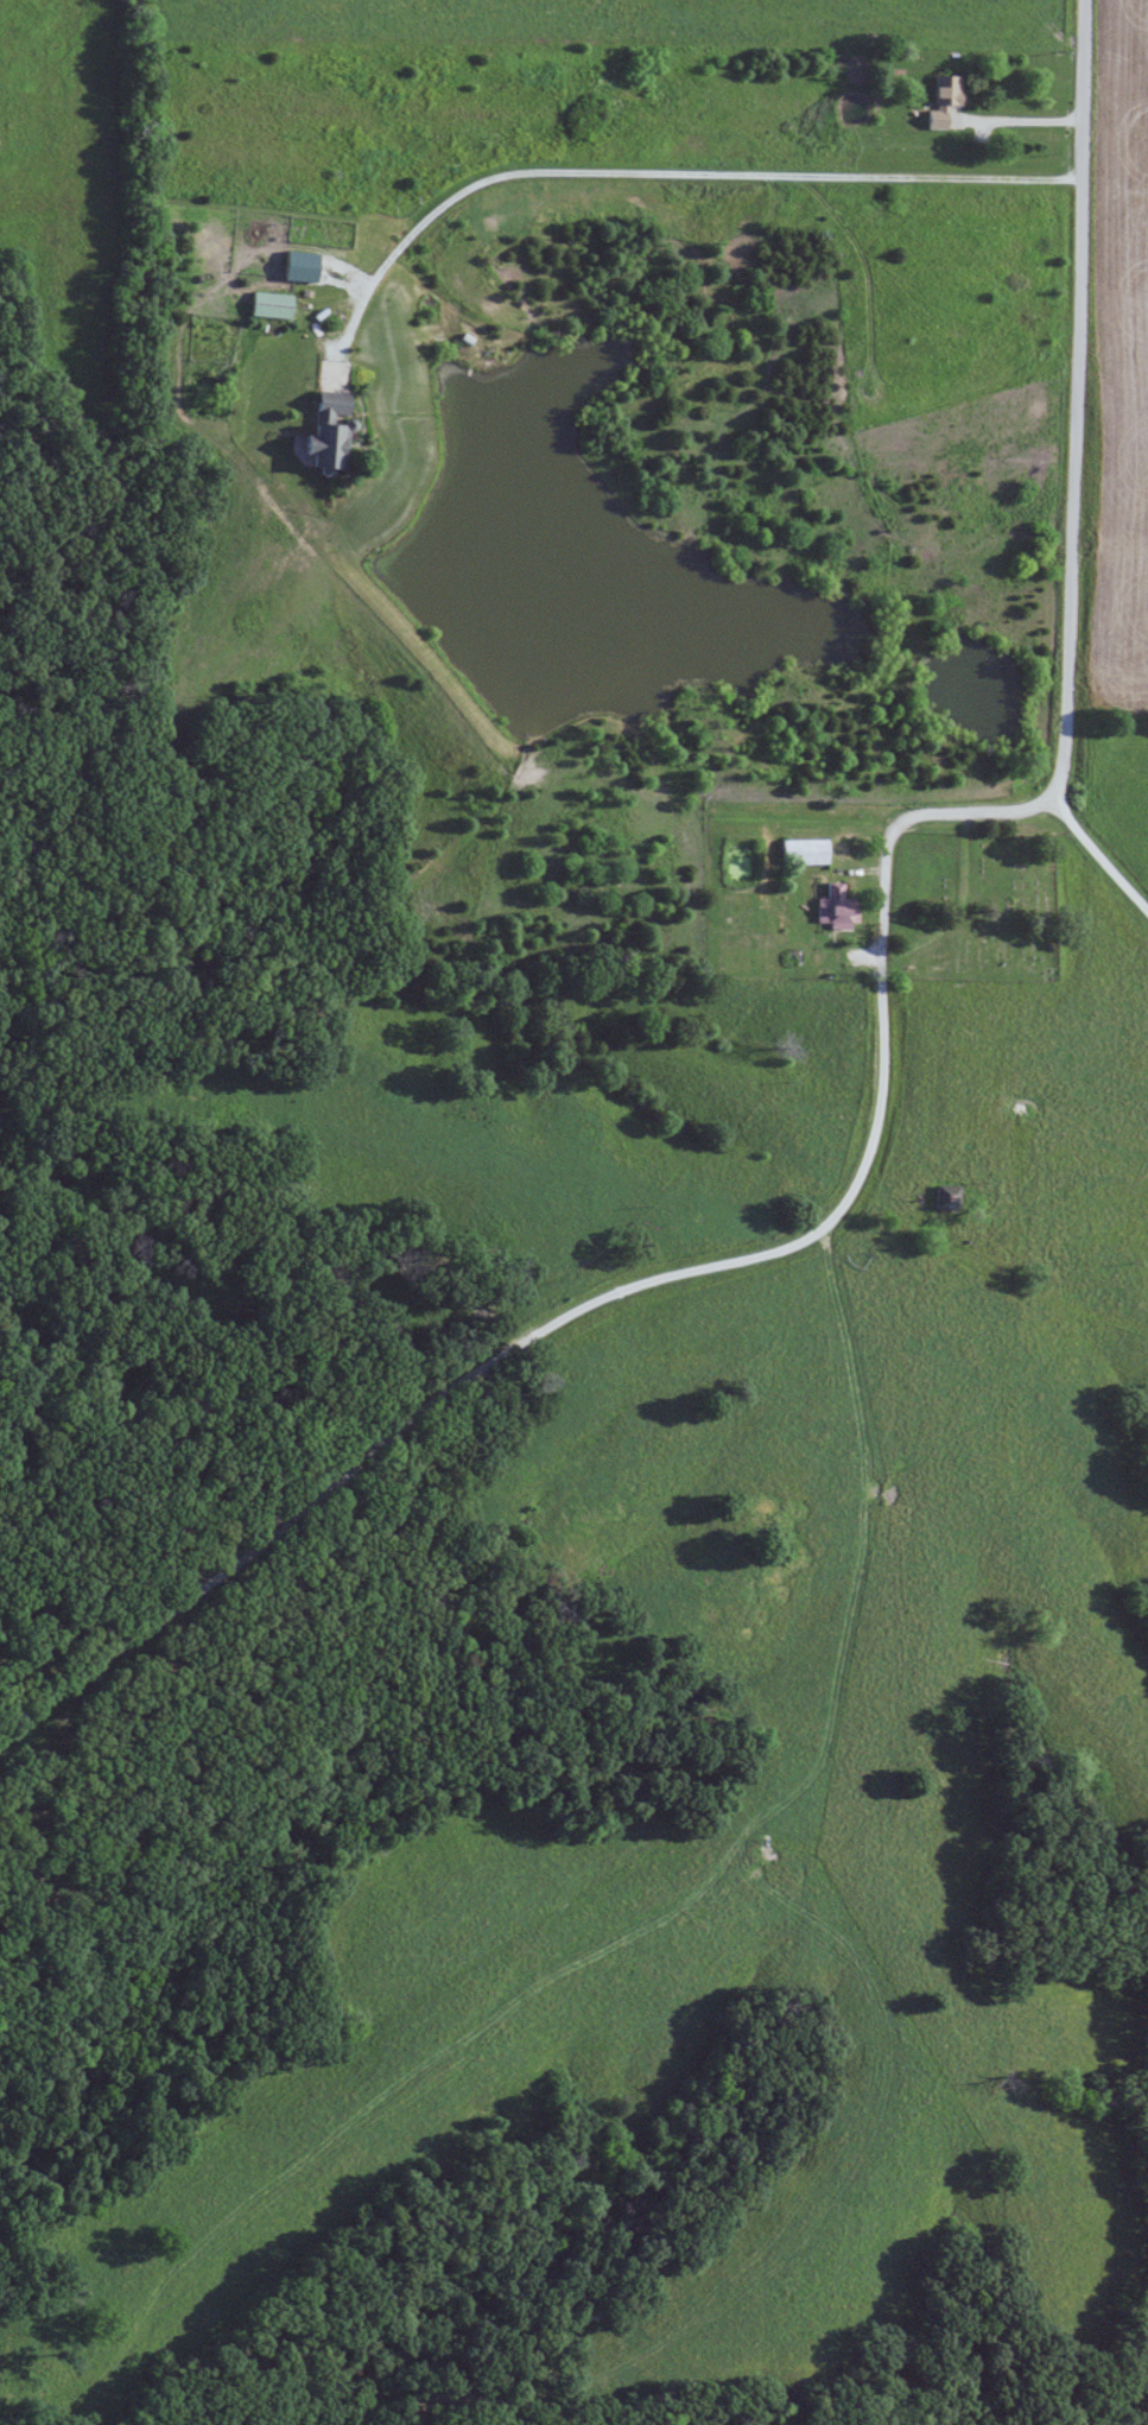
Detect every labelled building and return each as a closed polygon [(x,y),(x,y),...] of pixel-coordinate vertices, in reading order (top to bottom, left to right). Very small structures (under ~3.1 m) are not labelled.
[(943,128),(943,111),(956,111),(956,74),(933,74),(933,86),(932,86),(932,109),(924,109),(924,129),(943,128)] [(282,279),(313,280),(314,251),(283,250),(282,279)] [(290,317),(291,292),(251,291),(250,315),(290,317)] [(331,420),(331,413),(344,414),(345,391),(314,389),(313,419),(331,420)] [(346,424),(311,422),(310,434),(299,434),(298,453),(308,453),(307,467),(343,469),(346,424)] [(779,863),(826,863),(825,839),(779,839),(779,863)] [(814,921),(827,921),(827,927),(854,926),(854,898),(841,898),(840,882),(824,882),(824,897),(814,898),(814,921)] [(931,1206),(954,1207),(955,1185),(932,1184),(931,1206)]
